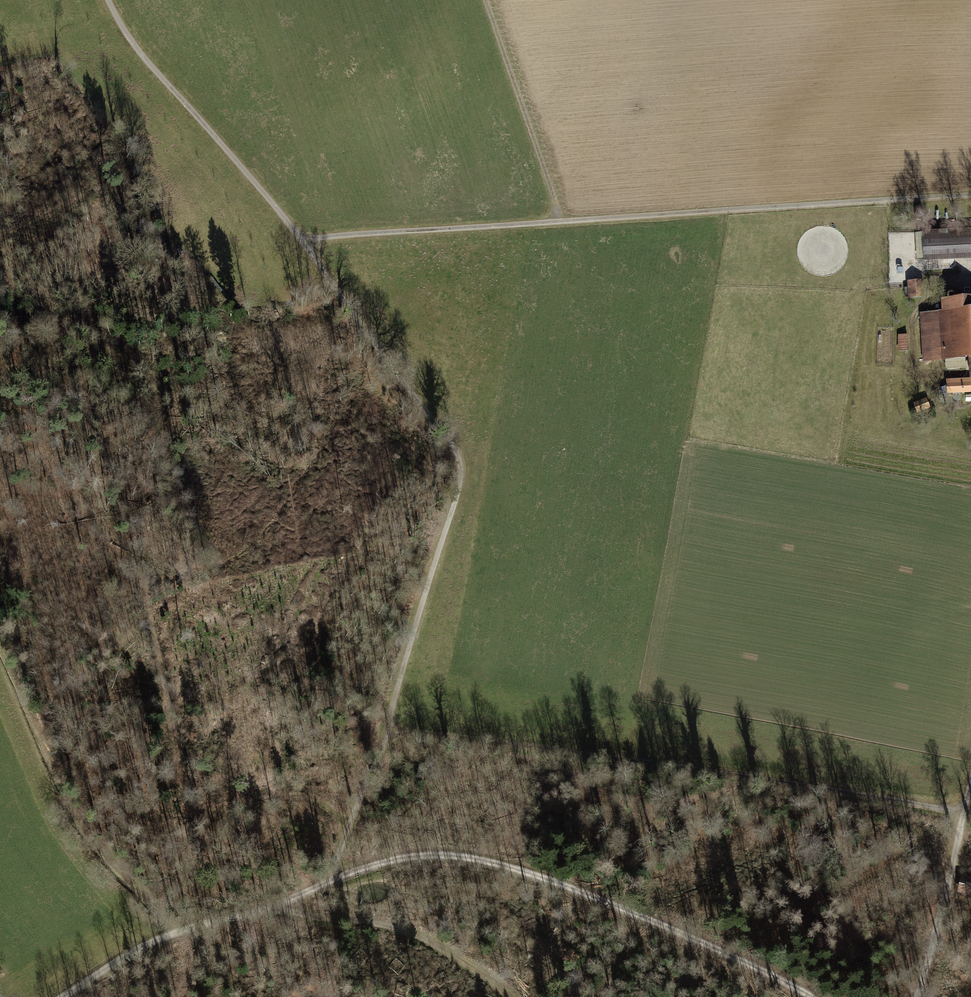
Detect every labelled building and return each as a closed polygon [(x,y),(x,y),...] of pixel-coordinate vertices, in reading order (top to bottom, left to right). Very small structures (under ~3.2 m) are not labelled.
[(924,233),(925,254),(970,251),(970,230),(924,233)] [(922,297),(921,281),(910,282),(911,297),(922,297)] [(944,302),(945,314),(921,315),(924,360),(970,357),(970,301),(944,302)] [(947,383),(947,393),(970,392),(970,381),(947,383)] [(917,411),(929,407),(926,400),(915,404),(917,411)] [(964,879),(961,890),(970,892),(970,880),(964,879)]
